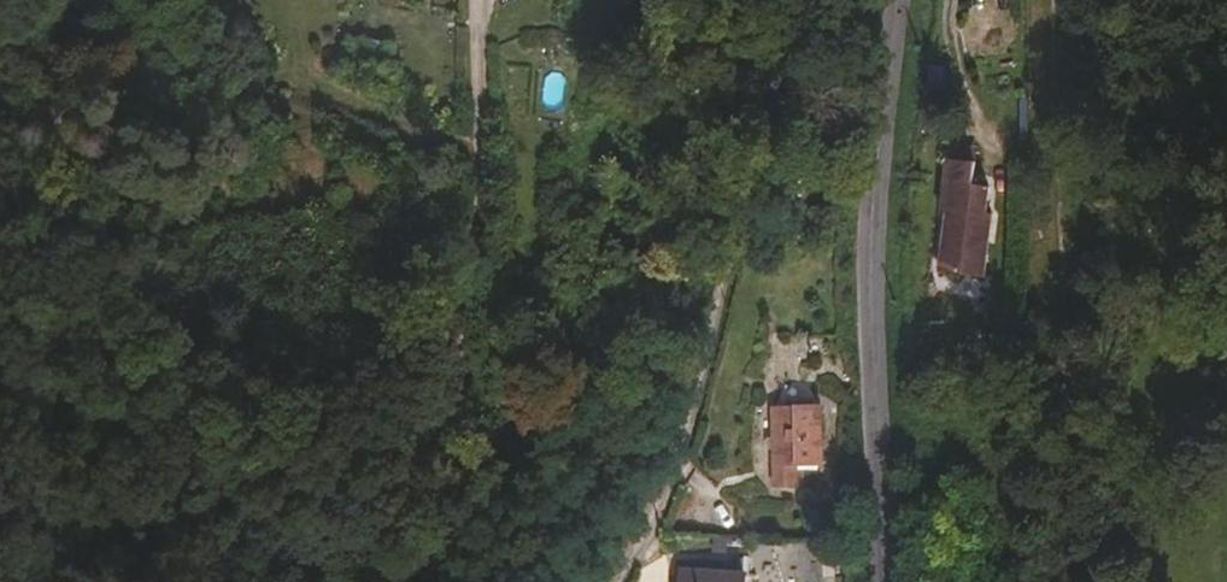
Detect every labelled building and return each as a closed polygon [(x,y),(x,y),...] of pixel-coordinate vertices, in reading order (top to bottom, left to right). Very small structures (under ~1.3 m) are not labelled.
[(986,271),(990,215),(984,215),(985,184),(972,184),(973,160),(943,159),(939,212),(945,212),(941,268),(986,271)] [(821,464),(820,406),(794,406),(793,408),(794,464),(821,464)] [(794,464),(793,408),(772,408),(774,485),(794,485),(794,464)] [(756,574),(680,570),(679,581),(756,581),(756,574)]
